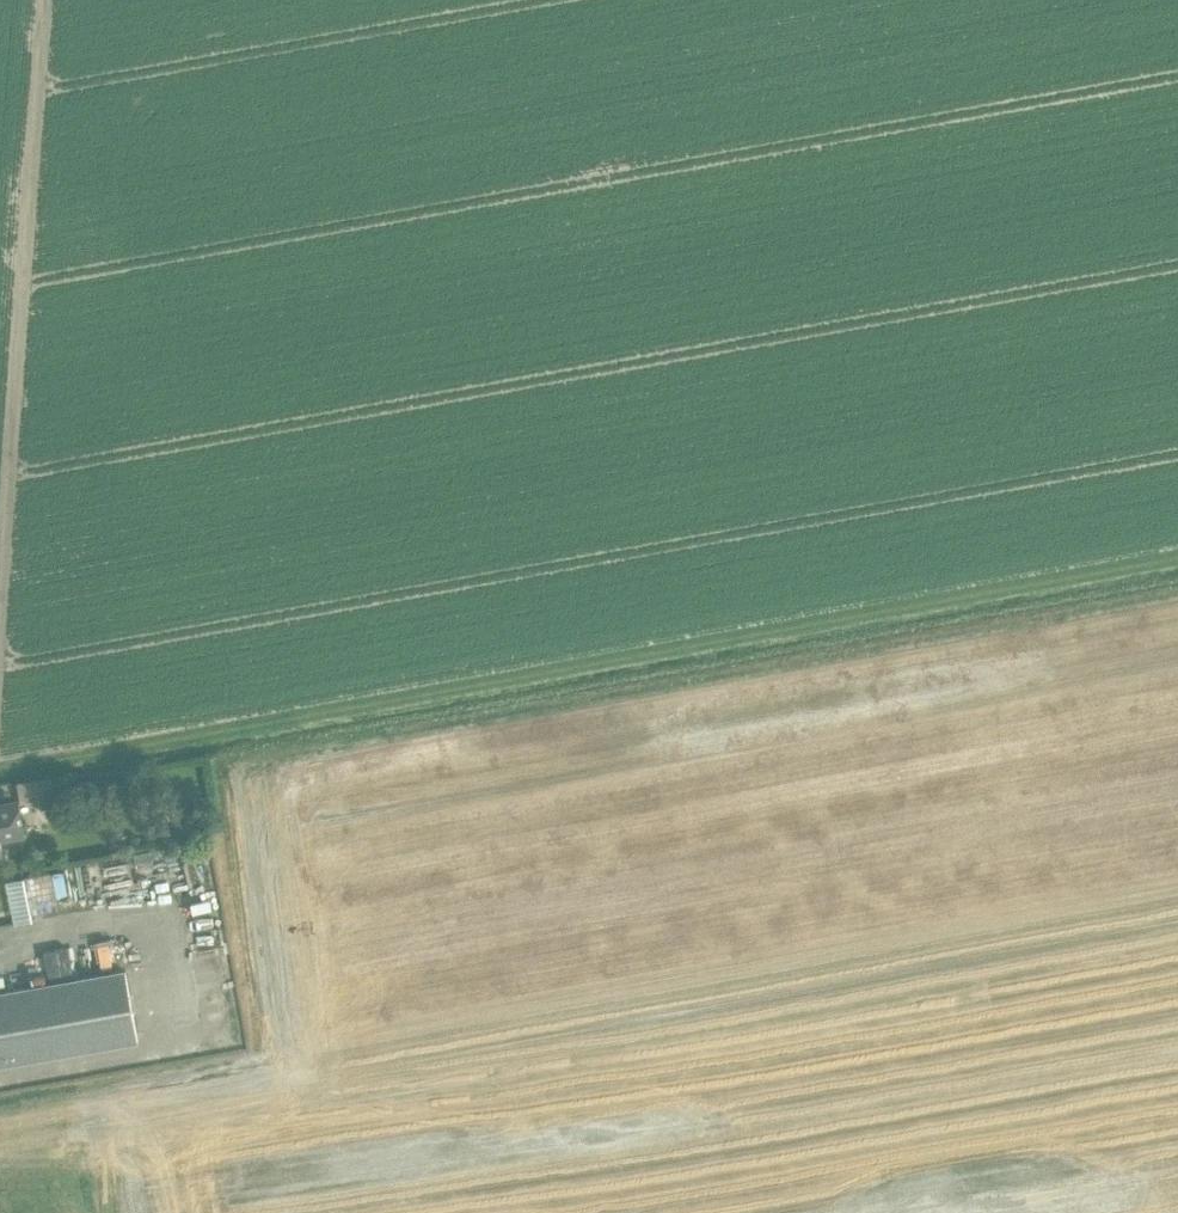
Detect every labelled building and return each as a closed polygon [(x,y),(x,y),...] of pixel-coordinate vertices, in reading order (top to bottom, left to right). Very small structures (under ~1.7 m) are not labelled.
[(51,775),(18,781),(21,800),(54,794),(51,775)] [(18,810),(17,801),(0,804),(0,838),(23,834),(18,810)] [(137,1039),(125,968),(0,990),(0,1063),(137,1039)]
